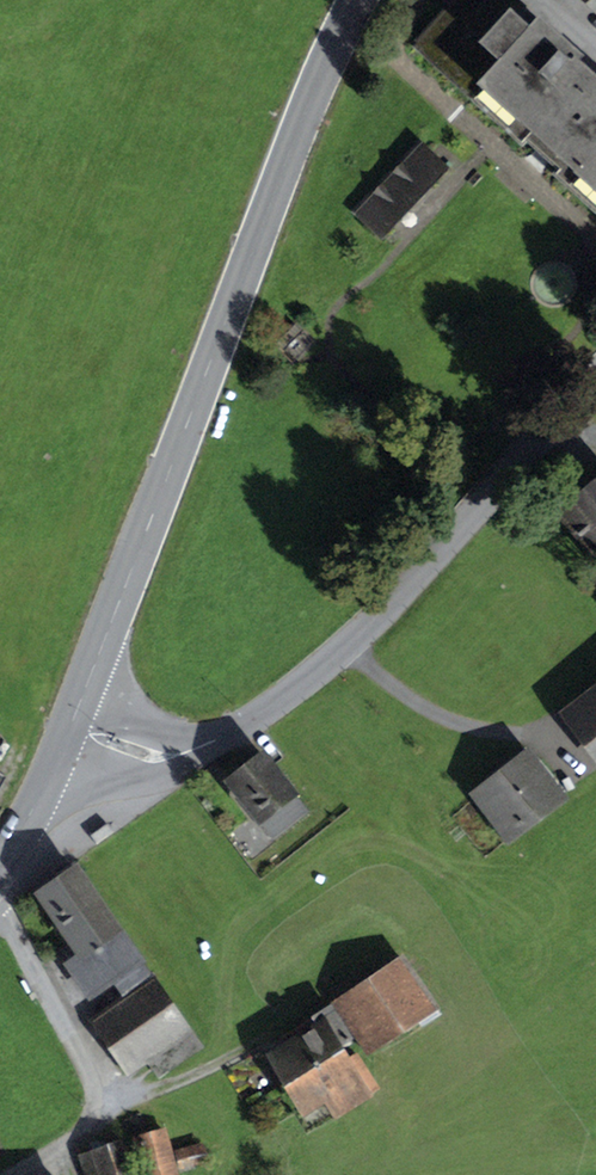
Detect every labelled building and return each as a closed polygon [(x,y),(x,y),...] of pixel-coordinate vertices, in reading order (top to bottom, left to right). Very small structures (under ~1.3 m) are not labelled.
[(512,0),(458,0),(415,47),(450,79),(453,77),(475,97),(473,100),(522,144),(526,139),(559,170),(555,175),(595,212),(595,85),(571,63),(576,58),(539,24),(530,34),(511,16),(520,7),(512,0)] [(420,144),(354,213),(379,238),(446,169),(420,144)] [(313,342),(295,324),(273,347),(291,364),(313,342)] [(559,514),(595,557),(595,483),(559,514)] [(570,720),(595,754),(595,701),(570,720)] [(529,755),(476,795),(508,838),(561,798),(529,755)] [(230,782),(273,837),(306,811),(263,757),(230,782)] [(56,884),(39,895),(82,958),(71,966),(90,994),(114,978),(128,998),(94,1022),(102,1034),(128,1071),(148,1057),(160,1074),(199,1047),(77,870),(56,884)] [(373,1050),(436,1009),(404,961),(335,1006),(357,1039),(363,1035),(373,1050)] [(335,1052),(353,1041),(333,1009),(289,1037),(293,1044),(274,1056),(291,1082),(337,1054),(335,1052)] [(355,1053),(341,1061),(337,1054),(291,1082),(307,1108),(322,1098),(334,1117),(378,1090),(355,1053)] [(165,1131),(135,1139),(145,1174),(177,1174),(165,1131)] [(124,1143),(80,1158),(86,1174),(134,1174),(124,1143)] [(178,1153),(183,1170),(206,1163),(201,1146),(178,1153)]
